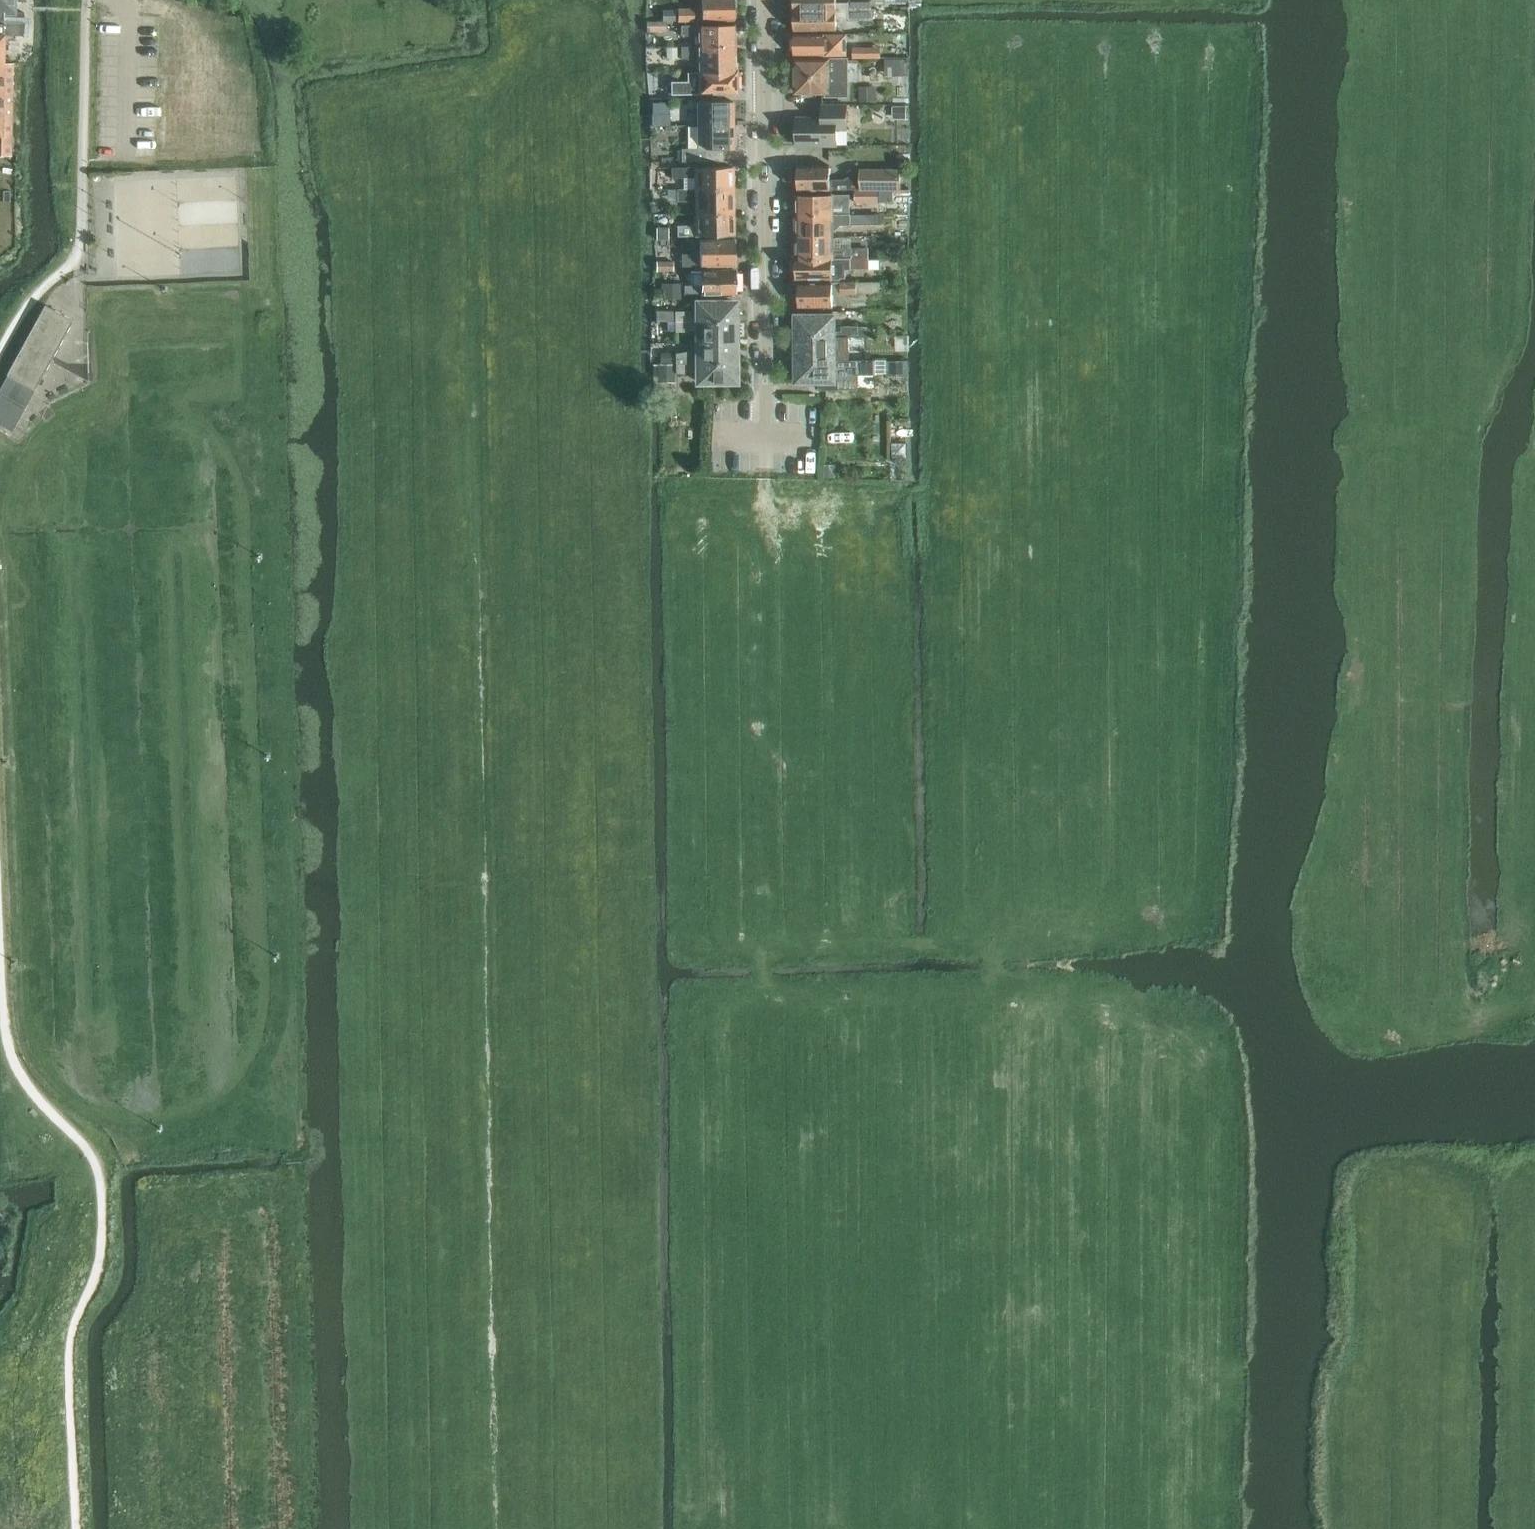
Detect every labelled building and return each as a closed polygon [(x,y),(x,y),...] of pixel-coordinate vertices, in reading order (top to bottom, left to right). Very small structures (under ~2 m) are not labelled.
[(9,153),(11,61),(3,60),(4,32),(23,33),(23,9),(15,9),(15,0),(0,0),(0,153),(9,153)] [(678,19),(733,19),(734,0),(702,0),(702,5),(678,5),(678,19)] [(795,11),(871,10),(871,1),(848,1),(848,2),(827,2),(827,0),(795,0),(795,11)] [(664,19),(675,19),(675,9),(664,9),(664,19)] [(871,10),(795,11),(795,30),(828,30),(827,20),(849,19),(849,21),(872,20),(871,11),(871,10)] [(662,20),(647,20),(647,31),(662,31),(662,20)] [(698,45),(734,45),(734,24),(681,24),(682,34),(698,34),(698,45)] [(847,33),(795,33),(795,55),(847,54),(847,33)] [(734,70),(734,47),(734,45),(698,45),(682,45),(681,58),(698,58),(698,70),(734,70)] [(678,47),(666,47),(666,58),(678,58),(678,47)] [(853,59),(869,59),(869,48),(853,48),(853,59)] [(829,59),(797,59),(797,91),(828,91),(828,95),(848,95),(848,59),(845,59),(829,59)] [(736,70),(734,70),(698,70),(698,82),(677,81),(677,83),(677,92),(736,92),(736,70)] [(677,83),(664,84),(664,93),(677,93),(677,92),(677,83)] [(876,87),(857,87),(857,102),(876,102),(876,87)] [(733,100),(706,101),(697,101),(698,116),(698,125),(733,125),(733,100)] [(797,117),(797,145),(837,145),(837,129),(847,129),(847,105),(823,105),(823,117),(797,117)] [(906,107),(893,107),(893,119),(906,118),(906,107)] [(657,115),(657,126),(670,125),(670,115),(657,115)] [(706,162),(706,148),(733,148),(733,125),(698,125),(698,148),(682,149),(682,160),(682,162),(706,162)] [(673,167),(673,177),(695,177),(695,187),(733,187),(733,166),(673,167)] [(901,188),(901,168),(861,168),(844,179),(831,179),(831,166),(798,166),(799,189),(855,189),(879,188),(901,188)] [(695,200),(696,212),(696,213),(733,212),(733,187),(695,187),(678,187),(678,201),(695,200)] [(879,189),(855,189),(855,201),(880,200),(879,189)] [(893,189),(880,189),(880,200),(880,202),(893,202),(893,189)] [(850,195),(833,195),(799,195),(799,213),(851,213),(850,195)] [(733,212),(696,213),(696,224),(678,224),(678,235),(734,234),(733,212)] [(851,213),(799,213),(799,233),(833,233),(843,224),(869,224),(869,212),(851,213)] [(668,227),(657,227),(657,239),(668,239),(668,227)] [(683,266),(734,264),(734,238),(699,239),(700,253),(682,253),(683,266)] [(798,258),(869,257),(869,248),(838,248),(838,252),(833,252),(833,239),(798,240),(798,258)] [(792,268),(792,269),(793,270),(793,271),(794,272),(794,273),(795,273),(796,274),(797,274),(797,278),(833,278),(839,278),(839,277),(845,277),(845,268),(850,268),(850,269),(869,269),(869,257),(798,258),(797,258),(797,262),(796,262),(795,263),(794,263),(794,264),(793,265),(793,266),(792,267),(792,268)] [(670,262),(656,262),(656,271),(670,271),(670,262)] [(684,294),(735,293),(734,269),(702,269),(702,285),(684,285),(684,294)] [(833,293),(856,293),(856,294),(880,293),(880,282),(856,282),(856,281),(799,282),(799,306),(833,306),(833,293)] [(682,283),(664,283),(664,298),(682,297),(682,283)] [(657,310),(657,320),(657,321),(667,321),(676,321),(735,321),(735,302),(697,303),(697,314),(690,314),(690,310),(657,310)] [(13,429),(25,407),(34,390),(73,320),(45,304),(6,374),(0,386),(0,422),(13,429)] [(798,317),(798,336),(868,335),(868,326),(843,326),(843,331),(834,331),(834,316),(798,317)] [(676,321),(667,321),(667,331),(676,331),(676,321)] [(735,321),(676,321),(676,331),(690,331),(690,327),(698,328),(698,341),(735,341),(735,321)] [(868,346),(868,336),(868,335),(798,336),(798,355),(834,355),(834,342),(842,342),(842,348),(858,347),(858,346),(868,346)] [(676,362),(735,362),(735,341),(698,341),(698,350),(684,353),(676,353),(676,362)] [(673,353),(660,353),(660,364),(673,364),(673,353)] [(797,380),(819,380),(819,388),(856,387),(856,372),(874,372),(874,357),(835,358),(797,359),(797,380)] [(907,361),(887,362),(888,377),(907,376),(907,362),(907,361)] [(698,382),(735,381),(735,362),(676,362),(676,373),(690,373),(690,369),(698,368),(698,382)] [(653,364),(653,376),(658,376),(658,382),(675,382),(675,364),(673,364),(660,364),(653,364)] [(834,467),(822,467),(822,479),(834,479),(834,467)]
